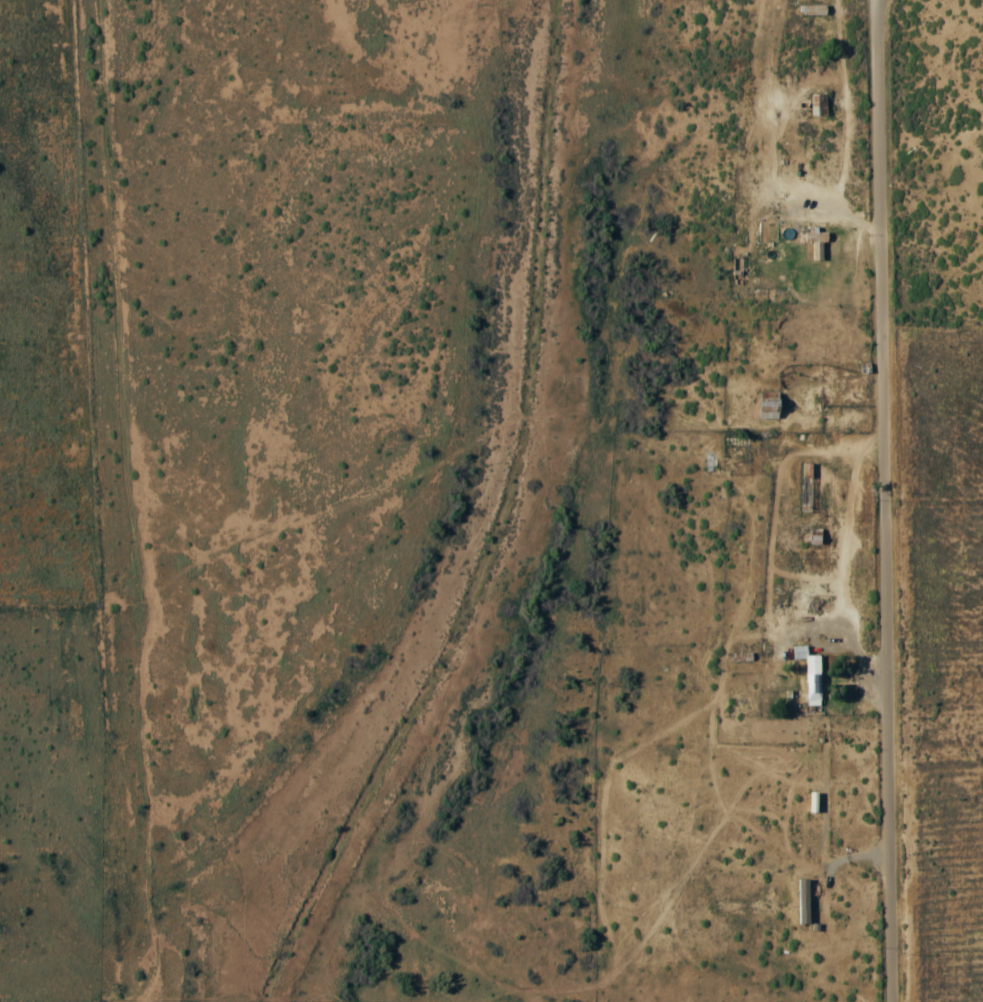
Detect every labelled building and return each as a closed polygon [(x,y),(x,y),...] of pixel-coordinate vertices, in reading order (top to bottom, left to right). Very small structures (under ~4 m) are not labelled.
[(800,15),(827,15),(827,5),(800,5),(800,15)] [(827,95),(812,94),(811,116),(827,116),(827,95)] [(813,260),(824,260),(824,232),(817,232),(817,230),(805,230),(805,243),(813,243),(813,260)] [(780,419),(780,396),(760,396),(760,419),(780,419)] [(807,542),(822,544),(823,532),(809,530),(807,542)] [(794,647),(794,659),(808,659),(807,704),(821,704),(822,655),(807,655),(807,647),(794,647)]
